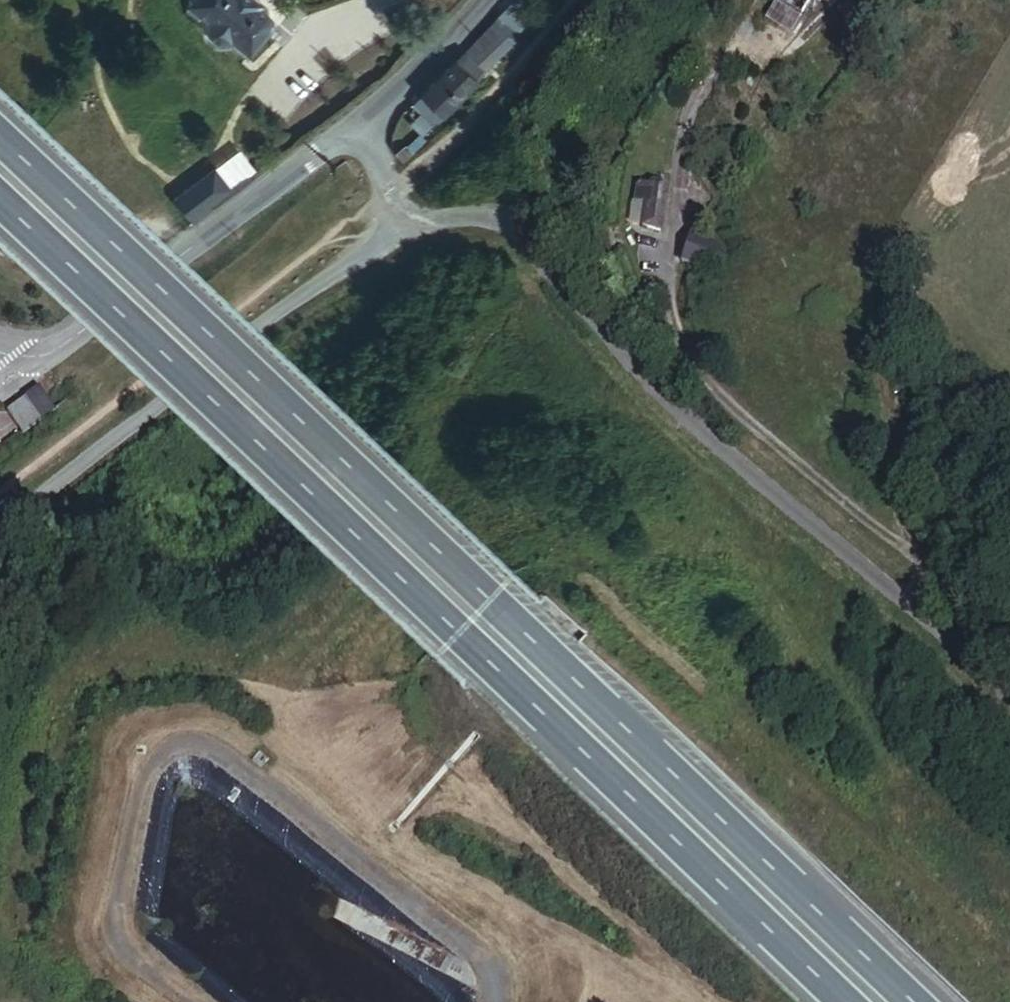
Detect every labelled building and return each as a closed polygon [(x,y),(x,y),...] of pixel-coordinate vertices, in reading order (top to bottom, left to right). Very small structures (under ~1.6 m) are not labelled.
[(194,37),(212,60),(225,51),(237,64),(260,41),(248,28),(256,19),(240,0),(222,0),(220,2),(219,0),(197,0),(183,14),(198,32),(194,37)] [(767,25),(803,44),(826,0),(781,0),(767,25)] [(514,2),(412,107),(438,131),(482,86),(478,81),(535,22),(514,2)] [(224,177),(200,194),(217,220),(238,205),(235,199),(263,178),(253,165),(228,183),(224,177)] [(628,229),(662,236),(670,192),(636,186),(628,229)] [(690,237),(686,269),(723,274),(728,242),(690,237)] [(35,436),(55,421),(37,397),(17,412),(35,436)]
